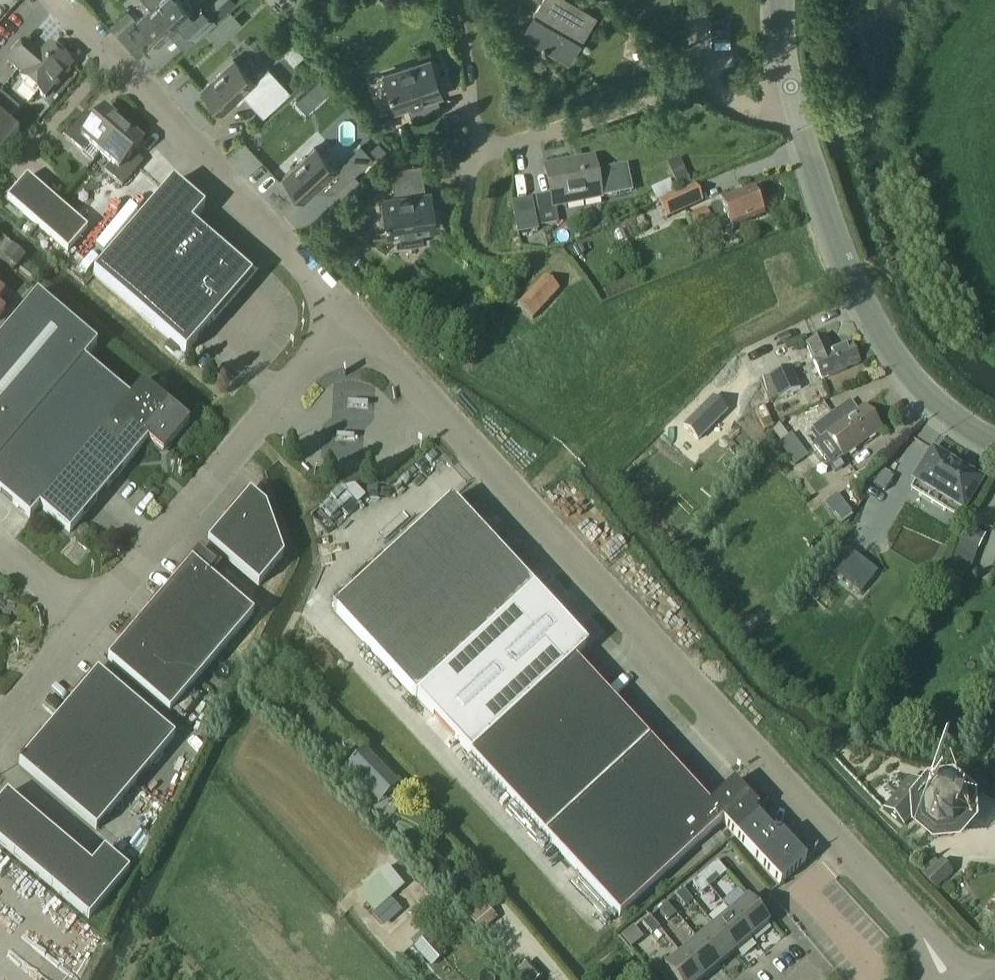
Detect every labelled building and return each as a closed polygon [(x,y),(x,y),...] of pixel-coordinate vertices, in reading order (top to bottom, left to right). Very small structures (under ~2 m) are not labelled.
[(138,20),(159,43),(179,24),(189,34),(192,38),(214,19),(201,5),(192,13),(180,0),(144,0),(151,8),(138,20)] [(531,18),(551,30),(541,46),(567,62),(595,15),(569,0),(542,0),(531,18)] [(231,12),(209,33),(219,43),(240,22),(231,12)] [(43,98),(71,66),(49,47),(40,58),(25,44),(8,63),(24,76),(21,79),(43,98)] [(234,59),(202,88),(223,112),(243,93),(265,117),(289,95),(266,71),(255,81),(234,59)] [(411,118),(441,109),(437,95),(439,94),(434,78),(436,77),(430,60),(370,80),(371,81),(384,77),(389,92),(392,91),(397,108),(407,105),(411,118)] [(88,145),(100,155),(124,127),(105,111),(91,126),(81,118),(64,138),(82,153),(88,145)] [(388,115),(376,119),(380,132),(393,128),(388,115)] [(18,135),(0,119),(0,157),(18,135)] [(124,127),(100,155),(111,165),(104,172),(122,188),(139,168),(129,159),(142,144),(124,127)] [(283,177),(305,200),(325,181),(335,192),(356,173),(345,161),(336,169),(315,147),(283,177)] [(551,196),(537,199),(542,226),(558,223),(555,208),(600,199),(618,195),(613,169),(595,172),(592,160),(546,169),(551,195),(551,196)] [(373,236),(400,232),(402,244),(397,245),(397,246),(427,242),(427,240),(422,241),(420,230),(436,227),(433,210),(431,210),(428,193),(426,193),(421,163),(390,168),(395,197),(385,199),(387,216),(385,217),(387,233),(373,235),(373,236)] [(687,175),(675,181),(679,189),(679,190),(691,185),(687,175)] [(7,200),(37,227),(57,204),(27,178),(7,200)] [(652,187),(657,199),(679,189),(675,181),(673,178),(652,187)] [(250,281),(253,278),(250,276),(249,276),(238,266),(238,265),(235,262),(234,263),(222,253),(223,252),(220,249),(219,250),(207,240),(208,239),(205,237),(204,237),(191,226),(204,211),(173,183),(93,275),(185,355),(211,325),(211,326),(214,323),(213,322),(223,311),(224,311),(227,308),(226,307),(237,296),(240,293),(239,292),(250,280),(250,281)] [(667,221),(704,204),(695,185),(658,202),(667,221)] [(761,201),(758,203),(753,190),(740,196),(739,194),(733,196),(734,198),(720,204),(710,208),(723,238),(735,234),(734,230),(764,218),(763,213),(766,212),(761,201)] [(532,201),(512,205),(518,232),(518,236),(538,232),(538,227),(542,226),(537,199),(532,200),(532,201)] [(57,204),(37,227),(68,253),(87,230),(57,204)] [(693,233),(712,225),(706,209),(687,217),(693,233)] [(10,248),(3,256),(16,268),(20,264),(26,256),(13,245),(10,248)] [(518,307),(533,321),(560,291),(545,277),(518,307)] [(84,361),(97,345),(37,294),(0,338),(0,459),(84,361)] [(806,346),(821,380),(858,364),(850,345),(832,353),(825,338),(806,346)] [(29,519),(39,508),(69,534),(147,442),(162,455),(189,424),(142,384),(129,399),(84,361),(0,459),(0,495),(29,519)] [(759,382),(760,384),(768,403),(801,389),(792,368),(759,382)] [(817,383),(799,391),(806,407),(824,399),(817,383)] [(722,410),(708,397),(681,426),(696,439),(722,410)] [(837,411),(811,430),(819,440),(813,445),(831,468),(837,463),(843,458),(882,430),(864,406),(858,410),(844,420),(837,411)] [(794,434),(782,442),(797,464),(809,456),(794,434)] [(933,453),(916,482),(917,482),(924,487),(919,496),(946,512),(951,503),(962,509),(979,480),(933,453)] [(885,492),(893,479),(882,472),(874,485),(885,492)] [(266,508),(250,494),(207,544),(258,587),(284,558),(266,508)] [(840,495),(828,504),(842,522),(854,513),(840,495)] [(451,500),(333,610),(415,699),(533,590),(465,515),(451,500)] [(967,524),(959,541),(978,551),(987,533),(967,524)] [(847,548),(830,569),(862,595),(879,574),(847,548)] [(192,562),(136,628),(108,661),(170,714),(254,615),(192,562)] [(533,590),(415,699),(470,756),(545,837),(619,918),(722,823),(736,837),(777,880),(781,884),(806,861),(802,857),(782,835),(774,835),(757,817),(758,809),(733,783),(709,806),(648,741),(574,660),(587,648),(538,595),(533,590)] [(98,673),(57,721),(19,765),(96,831),(175,738),(98,673)] [(348,740),(342,746),(350,753),(356,747),(348,740)] [(399,786),(365,749),(344,768),(379,805),(399,786)] [(904,785),(883,809),(905,827),(909,822),(918,812),(918,808),(924,801),(929,795),(909,778),(904,785)] [(918,812),(918,813),(919,827),(934,839),(952,837),(964,823),(963,804),(948,792),(930,794),(929,795),(924,801),(918,808),(918,812)] [(130,872),(104,851),(91,866),(7,795),(0,803),(0,845),(89,921),(130,872)] [(929,859),(917,871),(936,891),(936,890),(953,873),(941,860),(937,864),(931,858),(929,859)] [(717,862),(709,869),(718,880),(727,873),(717,862)] [(718,880),(709,869),(700,876),(710,887),(718,880)] [(700,876),(692,883),(701,894),(710,887),(700,876)] [(683,890),(675,897),(684,908),(693,901),(683,890)] [(381,925),(399,908),(390,899),(375,913),(372,915),(381,925)] [(731,913),(752,938),(769,924),(748,899),(731,913)] [(994,920),(994,901),(986,913),(994,920)] [(667,904),(659,911),(668,922),(676,915),(667,904)] [(478,911),(469,918),(481,933),(497,920),(485,905),(484,906),(479,910),(478,911)] [(714,927),(736,952),(752,938),(731,913),(714,927)] [(651,917),(642,924),(651,936),(660,929),(651,917)] [(719,966),(736,952),(714,927),(697,941),(719,966)] [(444,953),(429,935),(416,947),(431,964),(444,953)] [(719,966),(697,941),(681,955),(702,979),(719,966)] [(681,955),(664,969),(673,979),(702,979),(681,955)] [(521,979),(539,979),(543,977),(529,962),(516,974),(521,979)]
